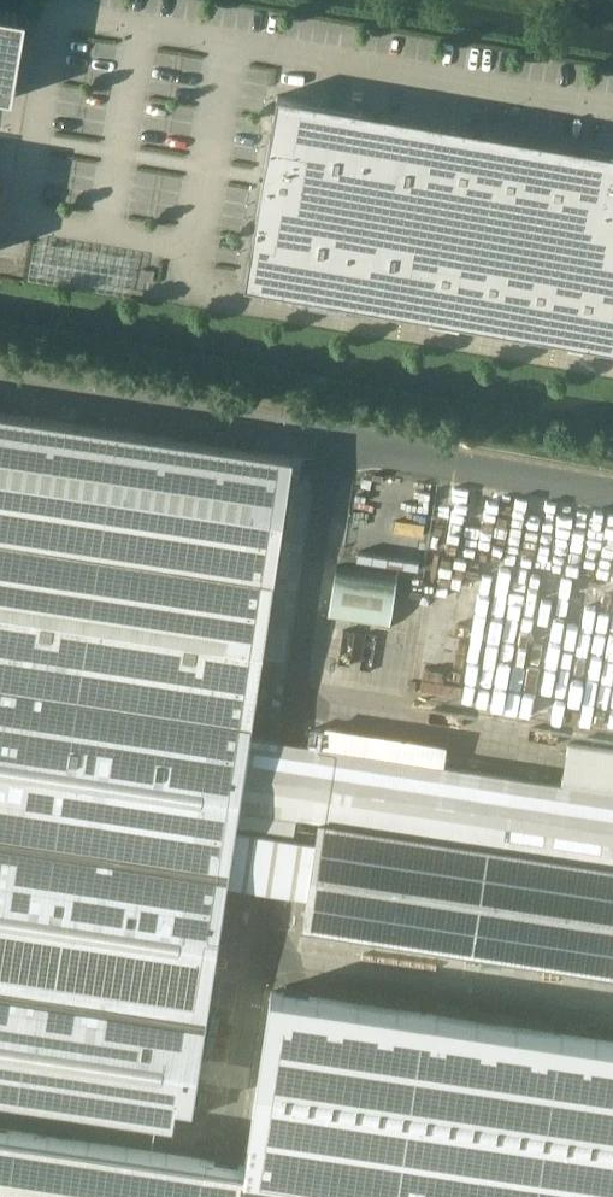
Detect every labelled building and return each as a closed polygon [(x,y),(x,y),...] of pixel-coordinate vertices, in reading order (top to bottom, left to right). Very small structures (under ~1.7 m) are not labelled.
[(13,97),(27,17),(0,12),(0,95),(13,97)] [(245,285),(612,349),(612,154),(278,95),(245,285)] [(432,318),(431,327),(459,332),(460,323),(432,318)] [(585,345),(571,342),(569,352),(583,354),(585,345)] [(194,1108),(241,805),(246,806),(257,736),(252,735),(294,457),(0,412),(0,1097),(174,1123),(177,1106),(194,1108)] [(333,562),(323,615),(383,626),(392,572),(333,562)] [(300,814),(321,817),(612,862),(612,791),(562,783),(515,776),(443,765),(321,746),(310,744),(300,814)] [(304,926),(612,973),(612,862),(321,817),(317,840),(309,896),(304,926)] [(246,1165),(458,1196),(612,1196),(612,1042),(272,991),(246,1165)] [(246,1165),(0,1128),(0,1196),(458,1196),(246,1165)]
